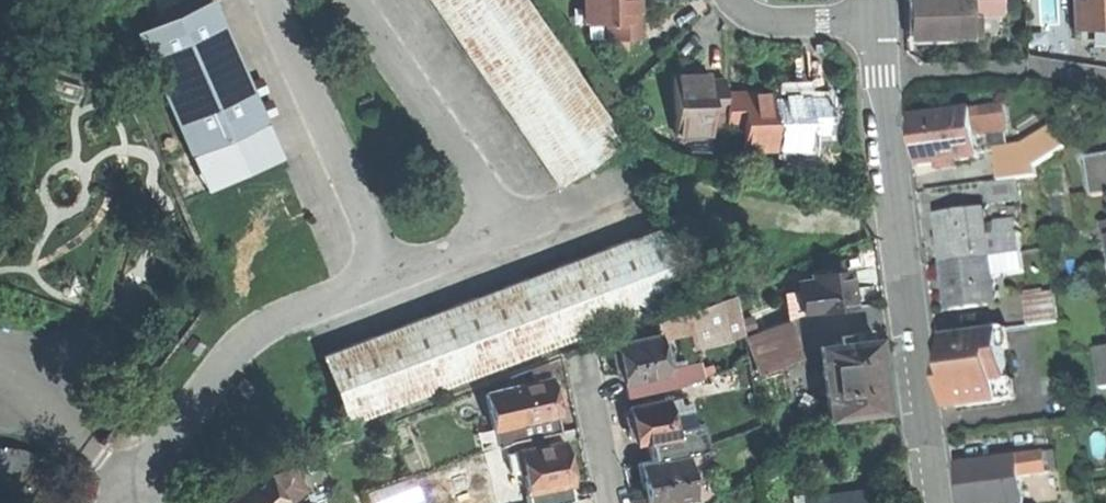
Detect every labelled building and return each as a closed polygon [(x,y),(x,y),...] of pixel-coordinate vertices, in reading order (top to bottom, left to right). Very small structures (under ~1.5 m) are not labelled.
[(145,23),(216,190),(305,153),(241,0),(200,0),(145,23)] [(552,179),(612,137),(517,0),(428,0),(552,179)] [(587,25),(612,24),(613,39),(645,39),(645,22),(639,23),(638,8),(638,0),(587,0),(587,25)] [(911,15),(912,39),(972,37),(971,13),(971,0),(910,0),(911,15)] [(971,13),(1001,12),(1001,0),(971,0),(971,13)] [(1105,29),(1105,0),(1073,0),(1074,29),(1096,29),(1105,29)] [(710,110),(727,110),(726,92),(726,81),(708,81),(708,74),(692,74),(675,75),(676,133),(710,132),(710,110)] [(745,150),(778,149),(777,97),(759,97),(743,98),(742,92),(726,92),(727,110),(727,125),(744,125),(745,150)] [(777,97),(778,149),(811,148),(810,132),(826,131),(825,102),(809,102),(809,96),(794,96),(777,97)] [(1007,108),(972,113),(974,129),(1008,124),(1007,108)] [(727,131),(727,125),(727,110),(710,110),(710,132),(727,131)] [(921,167),(978,160),(974,129),(972,113),(915,120),(918,143),(921,167)] [(1053,136),(1018,146),(1021,179),(1061,158),(1053,136)] [(994,148),(998,182),(1021,179),(1018,146),(994,148)] [(1089,158),(1095,199),(1105,197),(1105,155),(1089,158)] [(990,205),(1024,201),(1021,179),(998,182),(988,183),(990,205)] [(711,287),(682,212),(334,344),(362,419),(711,287)] [(942,241),(945,263),(992,257),(989,235),(986,213),(940,218),(942,241)] [(1002,233),(989,235),(992,257),(1024,253),(1021,223),(1001,226),(1002,233)] [(1027,271),(1024,253),(992,257),(994,275),(1027,271)] [(951,311),(998,306),(994,275),(992,257),(945,263),(948,288),(951,311)] [(817,309),(852,307),(850,288),(849,271),(815,273),(816,281),(817,309)] [(802,310),(817,309),(816,281),(800,282),(802,310)] [(742,336),(734,296),(683,315),(688,331),(692,348),(742,336)] [(1002,301),(1004,316),(1036,312),(1035,297),(1002,301)] [(1006,331),(1038,327),(1036,312),(1004,316),(1006,331)] [(658,339),(688,331),(683,315),(655,324),(658,336),(658,339)] [(745,336),(760,374),(801,358),(785,320),(745,336)] [(1006,331),(994,333),(996,353),(1008,352),(1006,331)] [(840,344),(819,346),(826,416),(885,410),(881,375),(877,339),(854,341),(853,333),(839,334),(840,344)] [(960,410),(1003,404),(1000,383),(1012,381),(1008,352),(996,353),(994,333),(949,339),(952,360),(943,361),(944,369),(945,380),(956,379),(959,406),(960,410)] [(661,359),(658,339),(658,336),(615,342),(616,348),(611,355),(612,365),(621,367),(622,375),(623,381),(663,375),(661,359)] [(1097,350),(1103,389),(1105,388),(1105,349),(1097,350)] [(671,357),(661,359),(663,375),(674,374),(671,357)] [(527,368),(531,383),(548,380),(544,364),(527,368)] [(674,374),(663,375),(623,381),(625,397),(674,387),(701,377),(697,364),(674,374)] [(485,393),(493,428),(558,414),(556,408),(562,401),(560,394),(553,392),(552,387),(550,379),(548,380),(531,383),(485,393)] [(948,400),(959,406),(956,379),(945,380),(948,400)] [(635,443),(645,441),(673,435),(668,409),(666,401),(628,408),(623,415),(626,429),(632,427),(634,435),(635,443)] [(645,441),(649,460),(684,453),(703,449),(698,426),(694,427),(689,405),(668,409),(673,435),(645,441)] [(561,430),(558,414),(493,428),(496,444),(561,430)] [(566,445),(517,453),(521,473),(526,472),(530,492),(574,484),(579,474),(577,465),(569,462),(568,454),(566,445)] [(56,480),(43,462),(24,448),(2,447),(0,447),(0,502),(32,502),(56,480)] [(512,474),(521,473),(517,453),(508,455),(512,474)] [(648,502),(657,502),(693,496),(684,453),(649,460),(639,461),(644,485),(648,502)] [(1048,454),(1020,458),(1022,475),(1051,472),(1048,454)] [(1022,475),(1020,458),(961,466),(964,491),(966,502),(1026,502),(1022,475)] [(287,462),(266,478),(285,502),(306,487),(287,462)] [(285,502),(266,478),(262,473),(228,500),(228,502),(285,502)] [(363,493),(367,502),(423,502),(412,474),(363,493)] [(574,484),(530,492),(532,502),(544,502),(577,497),(574,484)]
